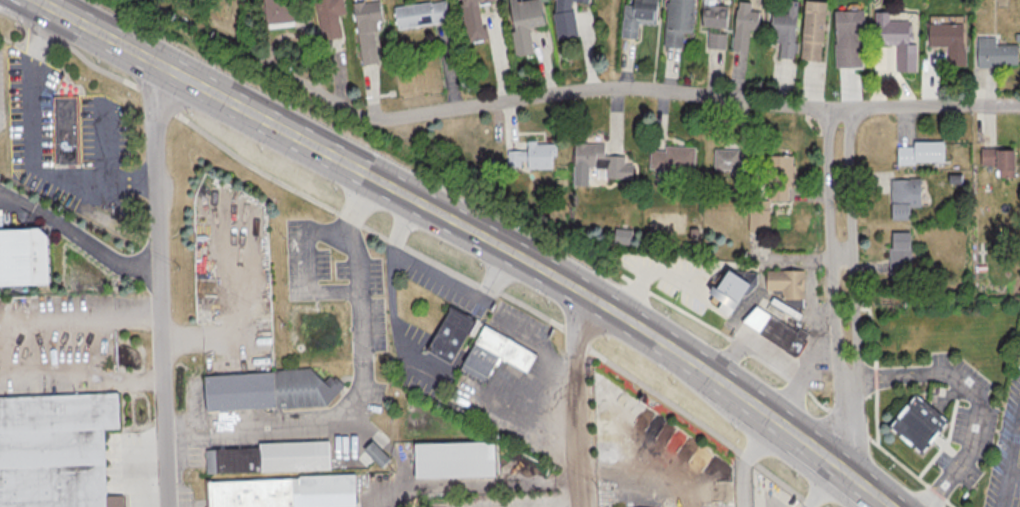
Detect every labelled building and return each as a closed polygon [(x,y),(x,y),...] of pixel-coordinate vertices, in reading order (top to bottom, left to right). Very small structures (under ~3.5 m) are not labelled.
[(265,27),(295,26),(294,0),(264,0),(265,27)] [(337,15),(345,14),(342,0),(314,0),(321,39),(341,35),(337,15)] [(380,0),(374,0),(353,3),(358,36),(376,33),(374,22),(383,20),(380,0)] [(448,23),(445,0),(393,6),(396,28),(448,23)] [(462,41),(487,39),(486,26),(479,26),(478,2),(493,1),(493,0),(459,0),(462,41)] [(532,53),(529,27),(542,25),(539,0),(507,0),(513,55),(532,53)] [(587,0),(553,0),(553,40),(573,40),(574,2),(587,2),(587,0)] [(656,0),(640,0),(640,2),(623,1),(621,38),(637,39),(638,24),(655,25),(656,0)] [(694,0),(667,0),(664,46),(682,47),(683,32),(692,32),(694,0)] [(732,50),(747,51),(749,31),(757,32),(759,11),(750,11),(750,2),(736,1),(732,50)] [(795,59),(797,1),(788,1),(787,13),(771,12),(770,43),(779,43),(778,58),(795,59)] [(824,2),(803,1),(800,60),(821,61),(824,2)] [(707,28),(706,48),(725,49),(727,6),(701,4),(700,27),(707,28)] [(863,67),(862,11),(834,11),(835,67),(863,67)] [(915,44),(907,44),(907,20),(888,20),(888,12),(873,12),(873,45),(895,45),(895,66),(915,66),(915,44)] [(946,47),(946,66),(964,66),(964,24),(928,24),(928,47),(946,47)] [(996,37),(976,37),(976,67),(1016,67),(1016,45),(996,45),(996,37)] [(52,165),(76,165),(76,95),(52,95),(52,165)] [(554,142),(526,141),(526,150),(507,150),(507,168),(554,168),(554,142)] [(605,167),(605,178),(631,178),(632,163),(624,163),(624,155),(603,155),(603,143),(573,142),(572,166),(605,167)] [(896,163),(943,164),(943,142),(896,142),(896,163)] [(694,170),(694,146),(650,146),(650,170),(694,170)] [(738,149),(713,149),(713,170),(738,170),(738,149)] [(1013,177),(1013,149),(979,149),(979,168),(995,168),(995,177),(1013,177)] [(748,200),(748,231),(769,231),(769,201),(791,201),(791,155),(767,155),(767,200),(748,200)] [(891,219),(908,219),(908,207),(920,207),(920,179),(891,179),(891,219)] [(43,284),(43,228),(0,228),(0,285),(43,284)] [(890,232),(890,272),(910,272),(910,232),(890,232)] [(729,310),(748,285),(724,268),(706,293),(729,310)] [(803,270),(765,270),(765,290),(781,290),(781,299),(803,299),(803,270)] [(794,355),(805,337),(753,305),(742,323),(794,355)] [(425,353),(450,365),(472,319),(447,307),(425,353)] [(496,358),(525,372),(535,354),(481,327),(460,368),(485,380),(496,358)] [(329,406),(328,394),(338,394),(338,379),(314,379),(314,370),(201,375),(203,411),(329,406)] [(120,495),(103,495),(102,429),(117,428),(116,393),(0,396),(0,506),(120,506),(120,495)] [(887,427),(921,453),(946,420),(912,395),(887,427)] [(257,443),(257,448),(205,449),(206,473),(328,470),(327,441),(257,443)] [(389,458),(370,441),(362,450),(380,467),(389,458)] [(412,443),(412,478),(494,477),(493,442),(412,443)] [(209,506),(312,506),(311,493),(354,492),(353,475),(208,480),(209,506)]
